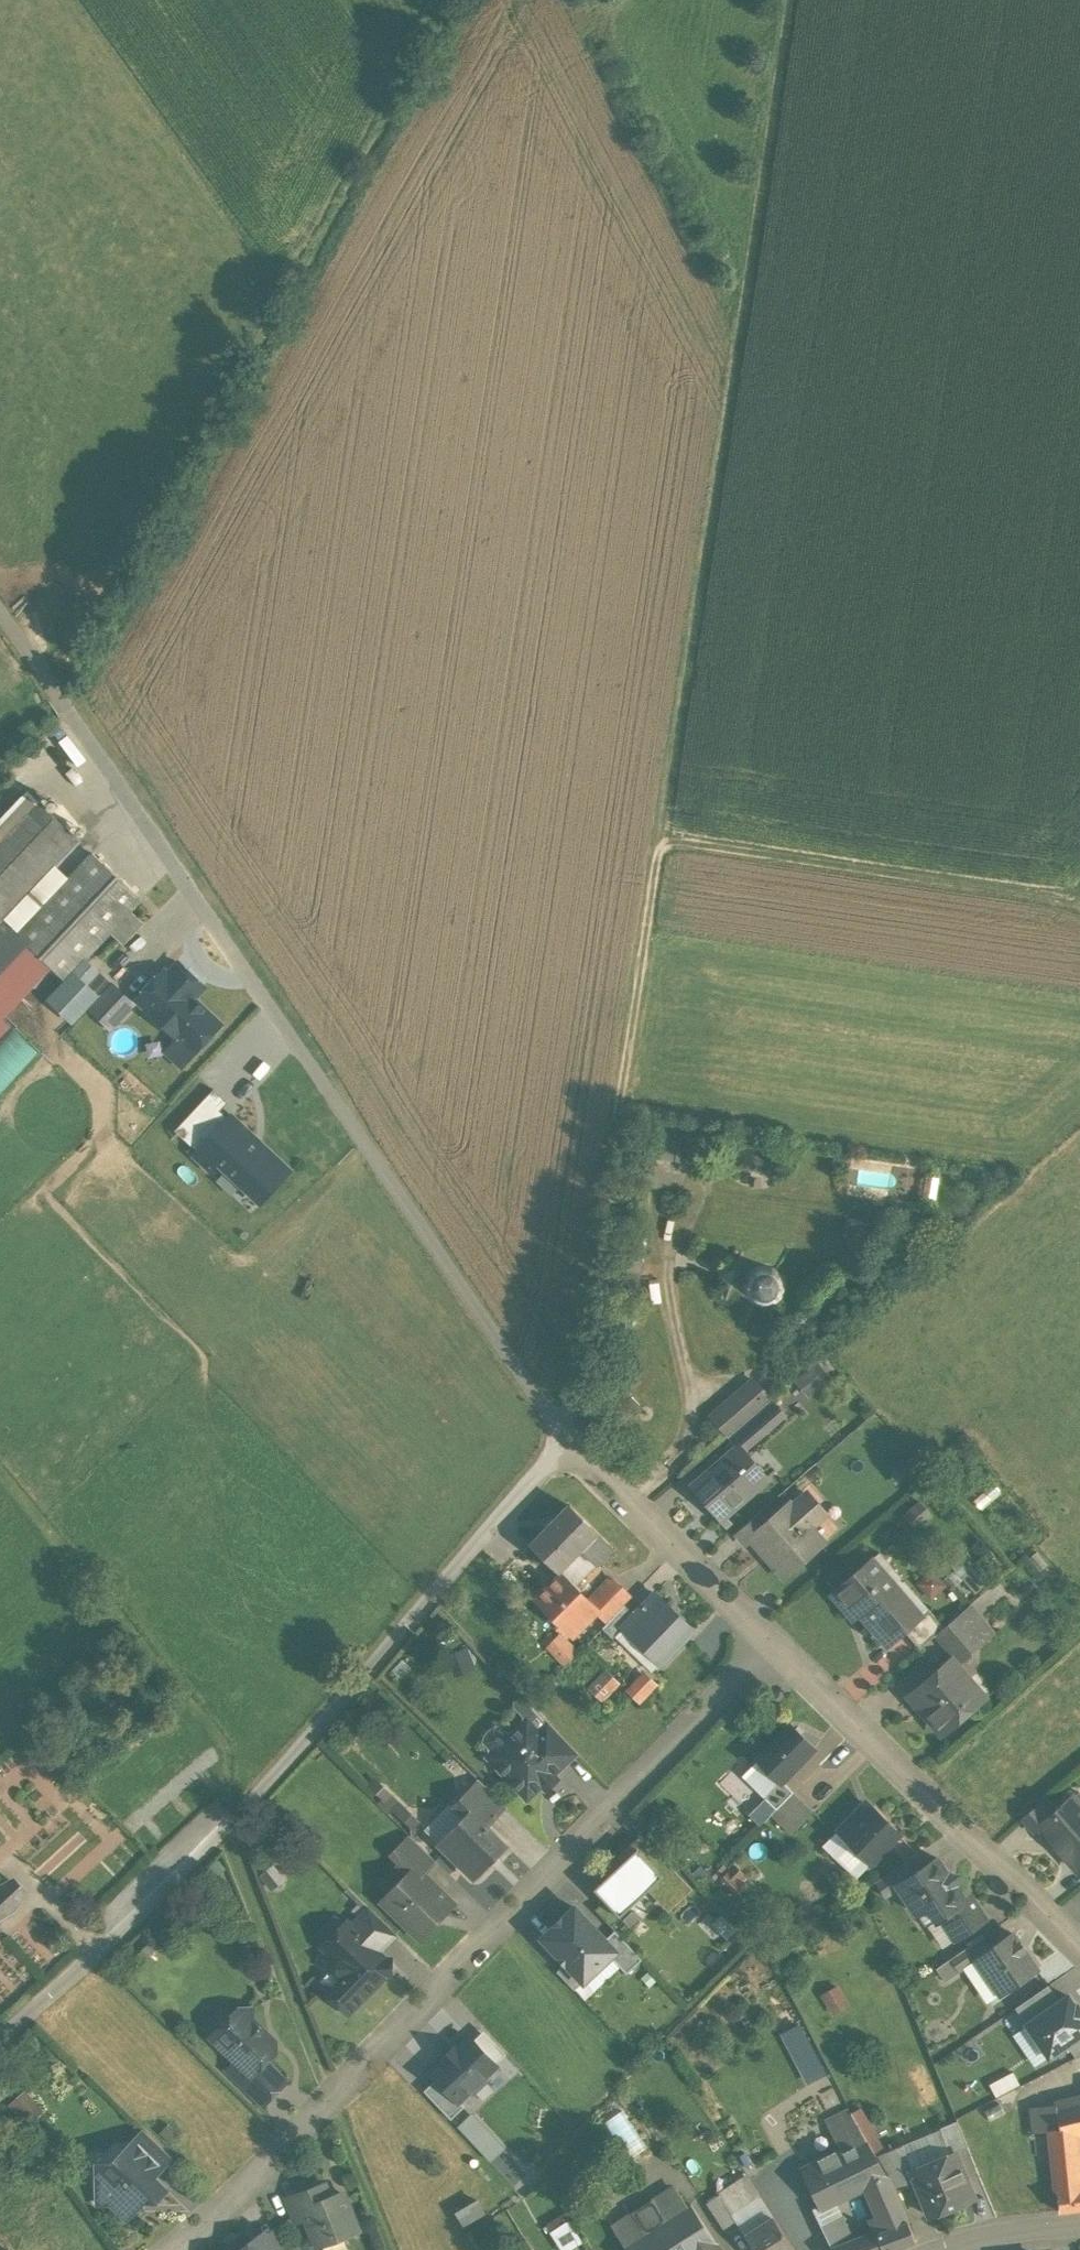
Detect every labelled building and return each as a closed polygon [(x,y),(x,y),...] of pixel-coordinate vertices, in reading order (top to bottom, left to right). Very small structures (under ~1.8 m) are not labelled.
[(28,792),(10,812),(21,822),(22,823),(40,804),(28,792)] [(22,823),(21,822),(0,845),(0,923),(54,866),(79,840),(40,804),(22,823)] [(68,880),(16,935),(26,945),(64,980),(141,899),(93,854),(68,880)] [(0,923),(0,973),(26,945),(16,935),(68,880),(54,866),(0,923)] [(201,984),(178,963),(160,982),(157,978),(137,999),(177,1037),(185,1029),(201,1044),(221,1023),(191,995),(201,984)] [(108,986),(97,976),(87,986),(98,996),(108,986)] [(114,985),(92,1008),(111,1026),(133,1003),(114,985)] [(174,1130),(189,1144),(208,1124),(227,1104),(213,1090),(174,1130)] [(215,1132),(208,1124),(189,1144),(197,1152),(194,1155),(204,1165),(242,1125),(231,1115),(215,1132)] [(219,1163),(259,1201),(289,1170),(242,1125),(204,1165),(211,1171),(219,1163)] [(776,1265),(779,1267),(790,1251),(775,1240),(757,1243),(746,1252),(744,1251),(728,1300),(730,1300),(732,1311),(746,1323),(763,1330),(771,1306),(768,1307),(760,1305),(753,1301),(748,1294),(746,1285),(748,1277),(752,1270),(759,1265),(768,1264),(776,1265)] [(788,1294),(790,1285),(788,1277),(783,1270),(779,1267),(776,1265),(768,1264),(759,1265),(752,1270),(748,1277),(746,1285),(748,1294),(753,1301),(760,1305),(768,1307),(771,1306),(776,1305),(783,1301),(788,1294)] [(805,1394),(830,1376),(819,1360),(794,1378),(805,1394)] [(756,1379),(715,1415),(732,1435),(738,1430),(773,1399),(756,1379)] [(773,1399),(738,1430),(750,1445),(786,1414),(773,1399)] [(742,1446),(702,1481),(715,1496),(709,1502),(724,1519),(765,1484),(752,1468),(757,1464),(742,1446)] [(769,1525),(754,1538),(755,1539),(787,1576),(826,1543),(812,1528),(828,1514),(810,1494),(789,1513),(786,1510),(769,1525)] [(572,1504),(533,1543),(564,1573),(577,1586),(616,1547),(572,1504)] [(760,1515),(739,1533),(749,1545),(755,1539),(754,1538),(769,1525),(760,1515)] [(873,1560),(835,1593),(850,1611),(857,1605),(891,1645),(907,1632),(923,1618),(922,1616),(873,1560)] [(932,1568),(917,1581),(931,1596),(945,1583),(932,1568)] [(577,1586),(564,1573),(539,1598),(572,1630),(580,1621),(583,1624),(598,1609),(599,1608),(591,1600),(577,1586)] [(613,1576),(591,1600),(599,1608),(598,1609),(610,1621),(627,1603),(633,1596),(613,1576)] [(636,1612),(624,1625),(625,1627),(648,1648),(650,1646),(664,1660),(662,1662),(663,1664),(696,1630),(680,1614),(676,1619),(654,1597),(658,1593),(657,1591),(636,1612)] [(610,1621),(604,1626),(615,1637),(625,1627),(624,1625),(636,1612),(627,1603),(610,1621)] [(923,1618),(907,1632),(922,1649),(938,1635),(946,1628),(930,1609),(922,1616),(923,1618)] [(946,1628),(938,1635),(959,1660),(989,1634),(968,1609),(946,1628)] [(580,1644),(560,1624),(546,1638),(566,1658),(580,1644)] [(953,1663),(919,1692),(931,1706),(926,1711),(944,1732),(975,1705),(961,1689),(969,1682),(953,1663)] [(619,1678),(605,1664),(588,1682),(602,1695),(619,1678)] [(643,1674),(627,1690),(640,1702),(655,1685),(643,1674)] [(762,1698),(746,1714),(755,1722),(770,1706),(762,1698)] [(527,1720),(488,1756),(527,1798),(553,1774),(526,1745),(539,1733),(527,1720)] [(539,1733),(526,1745),(553,1774),(576,1752),(550,1723),(539,1733)] [(790,1725),(757,1759),(758,1759),(779,1780),(781,1782),(782,1781),(814,1748),(790,1725)] [(779,1780),(758,1759),(742,1775),(764,1797),(779,1780)] [(506,1806),(479,1780),(452,1807),(461,1815),(467,1809),(485,1827),(486,1826),(506,1806)] [(779,1780),(764,1797),(776,1809),(793,1790),(782,1781),(781,1782),(779,1780)] [(1038,1827),(1039,1828),(1075,1869),(1079,1865),(1079,1804),(1073,1796),(1055,1812),(1038,1827)] [(776,1809),(764,1797),(752,1810),(764,1822),(776,1809)] [(1043,1799),(1022,1818),(1034,1832),(1039,1828),(1038,1827),(1055,1812),(1043,1799)] [(873,1806),(862,1817),(855,1810),(837,1829),(871,1862),(900,1832),(873,1806)] [(417,1821),(405,1809),(398,1816),(411,1828),(417,1821)] [(464,1819),(439,1844),(473,1878),(488,1862),(487,1862),(494,1854),(495,1855),(505,1845),(486,1826),(485,1827),(467,1809),(461,1815),(464,1819)] [(871,1862),(837,1829),(822,1844),(856,1877),(871,1862)] [(435,1861),(410,1836),(392,1854),(410,1872),(416,1866),(423,1873),(435,1861)] [(682,1883),(643,1842),(637,1848),(663,1876),(651,1887),(664,1900),(682,1883)] [(637,1848),(593,1889),(619,1916),(651,1887),(663,1876),(637,1848)] [(913,1873),(897,1883),(899,1887),(916,1913),(926,1907),(934,1920),(940,1916),(954,1938),(986,1917),(975,1901),(964,1899),(955,1884),(957,1875),(947,1872),(937,1857),(913,1873)] [(905,1862),(875,1881),(885,1897),(899,1887),(897,1883),(913,1873),(905,1862)] [(410,1872),(382,1901),(420,1938),(453,1903),(423,1873),(416,1866),(410,1872)] [(0,1885),(0,1920),(15,1911),(16,1910),(22,1901),(4,1882),(0,1885)] [(397,1934),(368,1907),(350,1926),(349,1926),(357,1934),(353,1938),(374,1958),(378,1953),(397,1934)] [(609,1955),(614,1950),(606,1941),(574,1909),(544,1938),(566,1960),(584,1979),(609,1955)] [(632,1911),(622,1920),(631,1929),(641,1920),(632,1911)] [(374,1958),(353,1938),(357,1934),(349,1926),(350,1926),(346,1922),(323,1947),(339,1962),(339,1973),(338,1974),(337,1974),(341,1978),(327,1992),(333,1998),(334,2004),(339,2010),(345,2010),(348,2012),(385,1974),(385,1959),(378,1953),(374,1958)] [(627,1973),(641,1960),(615,1933),(606,1941),(614,1950),(609,1955),(627,1973)] [(991,1947),(974,1959),(975,1961),(998,1994),(1035,1969),(1011,1933),(991,1947)] [(983,1936),(950,1959),(959,1972),(975,1961),(974,1959),(991,1947),(983,1936)] [(584,1979),(566,1960),(554,1971),(573,1990),(584,1980),(584,1979)] [(338,1974),(338,1973),(327,1973),(318,1982),(324,1988),(324,1989),(327,1992),(341,1978),(337,1974),(338,1974)] [(830,2012),(847,2005),(839,1983),(821,1991),(830,2012)] [(1026,2024),(1059,2002),(1048,1985),(1015,2008),(1026,2024)] [(1026,2024),(1049,2057),(1067,2045),(1079,2035),(1079,2010),(1077,2006),(1075,2007),(1068,1996),(1059,2002),(1026,2024)] [(250,2018),(250,2009),(232,2009),(232,2018),(213,2037),(237,2061),(250,2073),(257,2076),(269,2064),(264,2060),(272,2052),(272,2039),(250,2018)] [(780,2029),(806,2081),(826,2071),(800,2019),(780,2029)] [(1067,2045),(1076,2057),(1079,2055),(1079,2035),(1067,2045)] [(436,2080),(457,2101),(470,2089),(473,2092),(486,2080),(483,2077),(495,2065),(469,2039),(457,2050),(455,2048),(443,2059),(445,2062),(431,2075),(436,2080)] [(257,2076),(250,2073),(237,2061),(228,2070),(263,2104),(286,2081),(269,2064),(257,2076)] [(457,2101),(436,2080),(424,2092),(450,2119),(463,2107),(457,2101)] [(42,2119),(24,2097),(7,2112),(24,2133),(42,2119)] [(1056,2108),(1055,2104),(1053,2104),(1057,2127),(1073,2125),(1074,2136),(1079,2135),(1079,2103),(1056,2108)] [(1053,2104),(1029,2106),(1031,2130),(1049,2128),(1049,2127),(1057,2127),(1053,2104)] [(848,2108),(825,2119),(827,2124),(851,2113),(848,2108)] [(884,2151),(860,2108),(851,2113),(861,2131),(875,2155),(877,2154),(884,2151)] [(608,2117),(629,2154),(644,2146),(623,2109),(608,2117)] [(472,2110),(457,2123),(488,2160),(504,2146),(472,2110)] [(851,2113),(827,2124),(837,2143),(861,2131),(851,2113)] [(956,2120),(938,2128),(949,2154),(953,2153),(967,2147),(956,2120)] [(1049,2127),(1049,2128),(1056,2192),(1079,2191),(1079,2189),(1079,2186),(1074,2136),(1073,2125),(1057,2127),(1049,2127)] [(841,2152),(804,2170),(821,2204),(822,2206),(832,2201),(865,2185),(886,2175),(875,2155),(861,2131),(837,2143),(841,2152)] [(171,2157),(145,2132),(126,2152),(151,2177),(171,2157)] [(912,2169),(902,2144),(884,2151),(877,2154),(893,2181),(896,2190),(915,2182),(911,2170),(912,2169)] [(125,2151),(110,2167),(97,2167),(97,2204),(112,2204),(126,2217),(143,2199),(155,2199),(164,2190),(151,2177),(126,2152),(125,2151)] [(912,2169),(911,2170),(915,2182),(930,2218),(974,2200),(953,2153),(949,2154),(912,2169)] [(735,2182),(728,2171),(713,2181),(720,2192),(719,2193),(730,2212),(758,2194),(746,2175),(735,2182)] [(886,2175),(865,2185),(878,2216),(871,2218),(876,2231),(876,2233),(907,2221),(890,2181),(886,2175)] [(328,2199),(323,2185),(299,2195),(318,2245),(356,2230),(342,2194),(328,2199)] [(1056,2192),(1058,2212),(1079,2210),(1079,2191),(1056,2192)] [(719,2193),(705,2202),(722,2227),(734,2219),(730,2212),(719,2193)] [(483,2213),(476,2200),(454,2212),(461,2225),(483,2213)] [(832,2201),(822,2206),(821,2204),(813,2208),(820,2224),(839,2215),(832,2201)] [(624,2246),(626,2249),(701,2249),(714,2242),(690,2205),(624,2246)] [(839,2215),(820,2224),(832,2249),(851,2241),(839,2215)] [(742,2236),(752,2249),(790,2249),(793,2248),(773,2216),(742,2236)] [(561,2249),(562,2249),(581,2241),(571,2218),(551,2227),(561,2249)] [(876,2233),(883,2249),(892,2249),(915,2241),(907,2221),(876,2233)] [(861,2237),(866,2249),(883,2249),(876,2233),(876,2231),(861,2237)] [(243,2249),(274,2249),(263,2235),(243,2249)] [(832,2249),(866,2249),(861,2237),(851,2241),(832,2249)] [(286,2242),(274,2249),(292,2249),(286,2242)]
